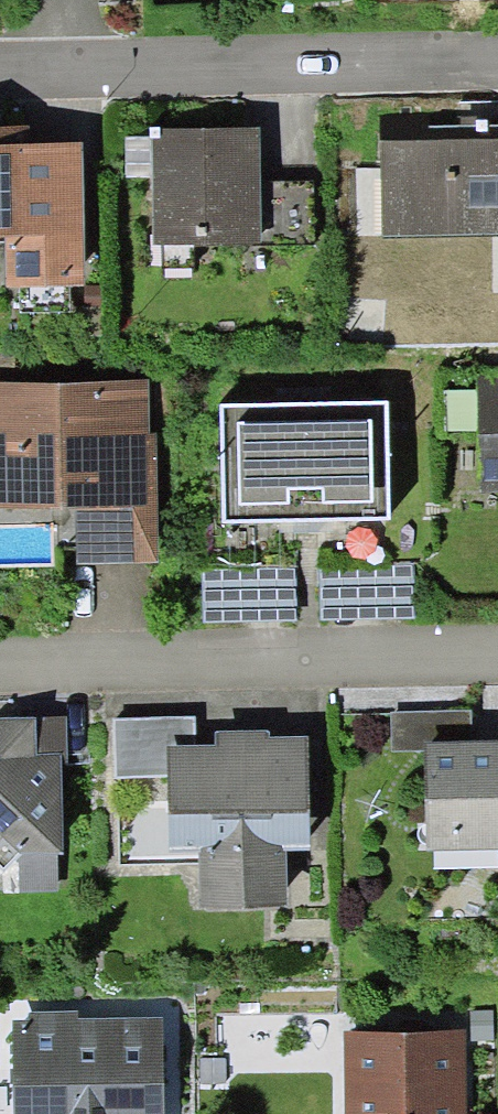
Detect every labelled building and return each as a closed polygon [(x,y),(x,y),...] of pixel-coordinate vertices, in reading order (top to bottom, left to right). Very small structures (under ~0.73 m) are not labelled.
[(152,177),(153,244),(252,242),(262,242),(261,180),(260,125),(151,126),(151,138),(152,177)] [(28,127),(0,127),(0,235),(4,235),(4,242),(5,287),(86,285),(83,141),(28,142),(28,127)] [(152,177),(151,138),(124,139),(125,178),(152,177)] [(381,143),(383,237),(497,235),(497,141),(381,143)] [(262,242),(252,242),(252,246),(316,245),(315,179),(261,180),(262,242)] [(478,370),(479,489),(497,489),(497,370),(478,370)] [(74,506),(75,562),(157,561),(155,433),(150,433),(149,379),(0,381),(0,508),(74,506)] [(389,400),(222,404),(224,521),(392,517),(389,400)] [(321,562),(322,619),(415,617),(414,561),(321,562)] [(205,621),(297,620),(296,564),(204,565),(205,621)] [(425,740),(472,740),(472,713),(392,714),(392,752),(425,752),(425,740)] [(3,873),(19,854),(22,851),(56,850),(63,849),(62,762),(68,762),(67,716),(0,716),(0,871),(3,873)] [(114,777),(167,777),(167,745),(195,745),(195,716),(113,717),(114,777)] [(195,745),(167,745),(167,777),(169,849),(199,848),(200,908),(288,906),(287,850),(311,850),(308,737),(270,738),(270,731),(215,732),(215,745),(195,745)] [(425,740),(425,752),(427,851),(497,849),(497,739),(472,740),(425,740)] [(57,892),(56,850),(22,851),(19,854),(21,893),(57,892)] [(13,1019),(14,1113),(164,1113),(162,1017),(78,1019),(78,1011),(28,1012),(28,1019),(13,1019)] [(345,1034),(346,1113),(467,1113),(466,1032),(345,1034)] [(226,1058),(201,1058),(201,1084),(226,1084),(226,1058)]
